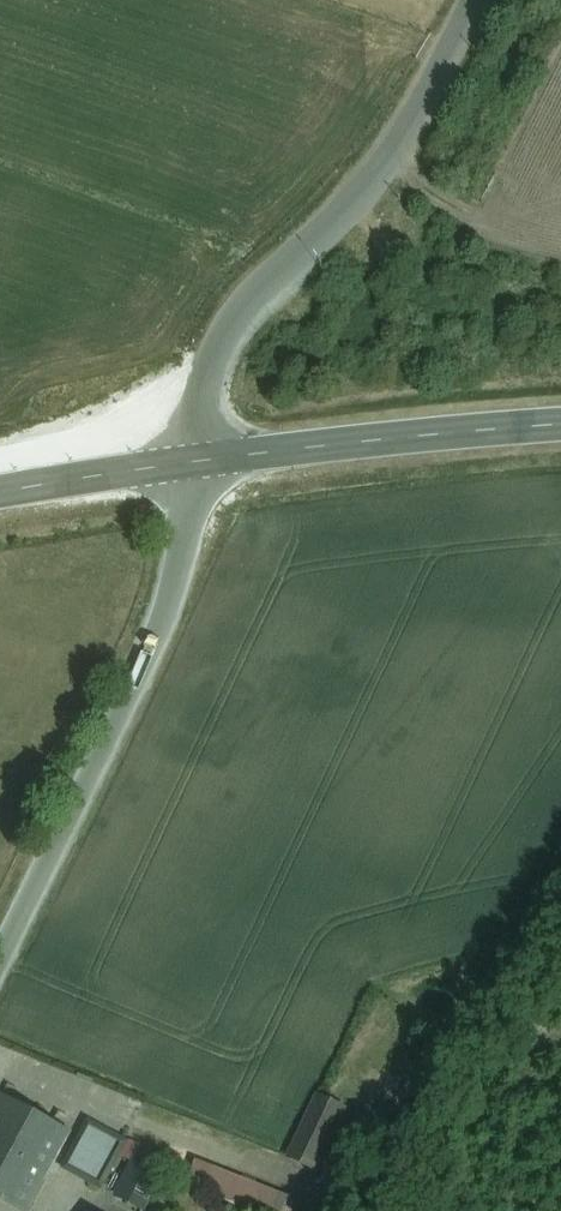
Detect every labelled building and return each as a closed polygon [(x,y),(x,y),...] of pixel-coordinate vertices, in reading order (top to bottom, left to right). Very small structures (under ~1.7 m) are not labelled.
[(319,1175),(351,1110),(314,1092),(282,1157),(319,1175)] [(0,1095),(0,1205),(10,1210),(29,1210),(71,1133),(0,1095)] [(128,1142),(86,1119),(58,1170),(100,1193),(128,1142)] [(193,1160),(184,1185),(259,1210),(289,1210),(294,1196),(193,1160)] [(130,1162),(112,1199),(139,1210),(148,1210),(164,1178),(130,1162)]
